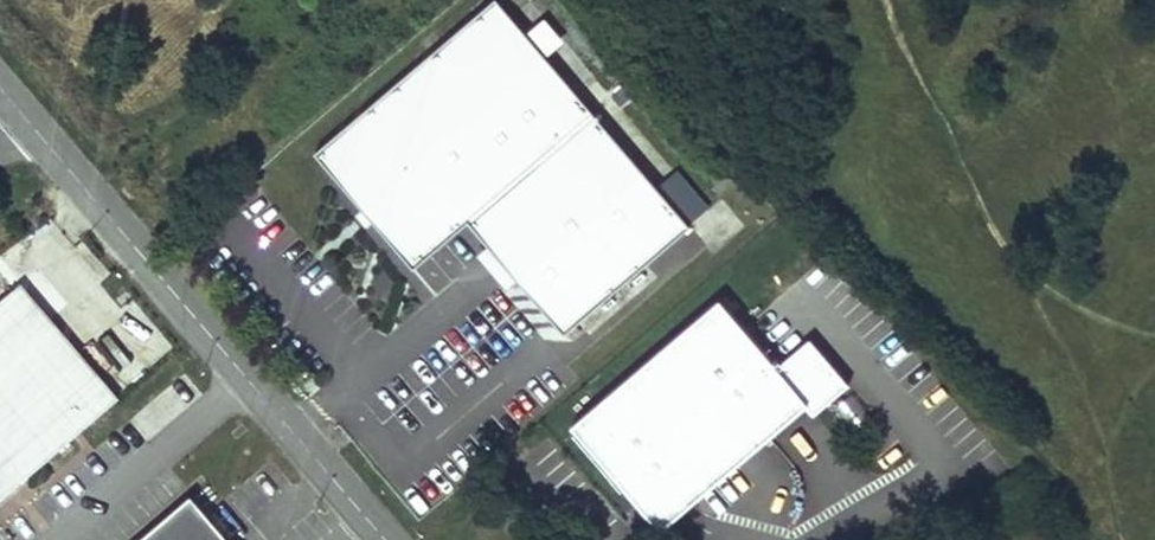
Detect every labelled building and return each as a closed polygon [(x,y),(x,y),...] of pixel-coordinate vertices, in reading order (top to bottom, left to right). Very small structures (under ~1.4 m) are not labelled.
[(505,10),(516,0),(496,0),(315,154),(414,269),(469,222),(566,334),(691,226),(594,114),(545,57),(505,10)] [(523,0),(516,0),(505,10),(545,57),(561,44),(523,0)] [(109,403),(11,288),(0,297),(0,495),(109,403)] [(720,299),(573,425),(662,528),(701,495),(693,486),(799,395),(807,404),(815,413),(849,383),(811,338),(778,366),(720,299)] [(807,404),(799,395),(693,486),(701,495),(807,404)] [(189,494),(135,539),(228,539),(189,494)]
